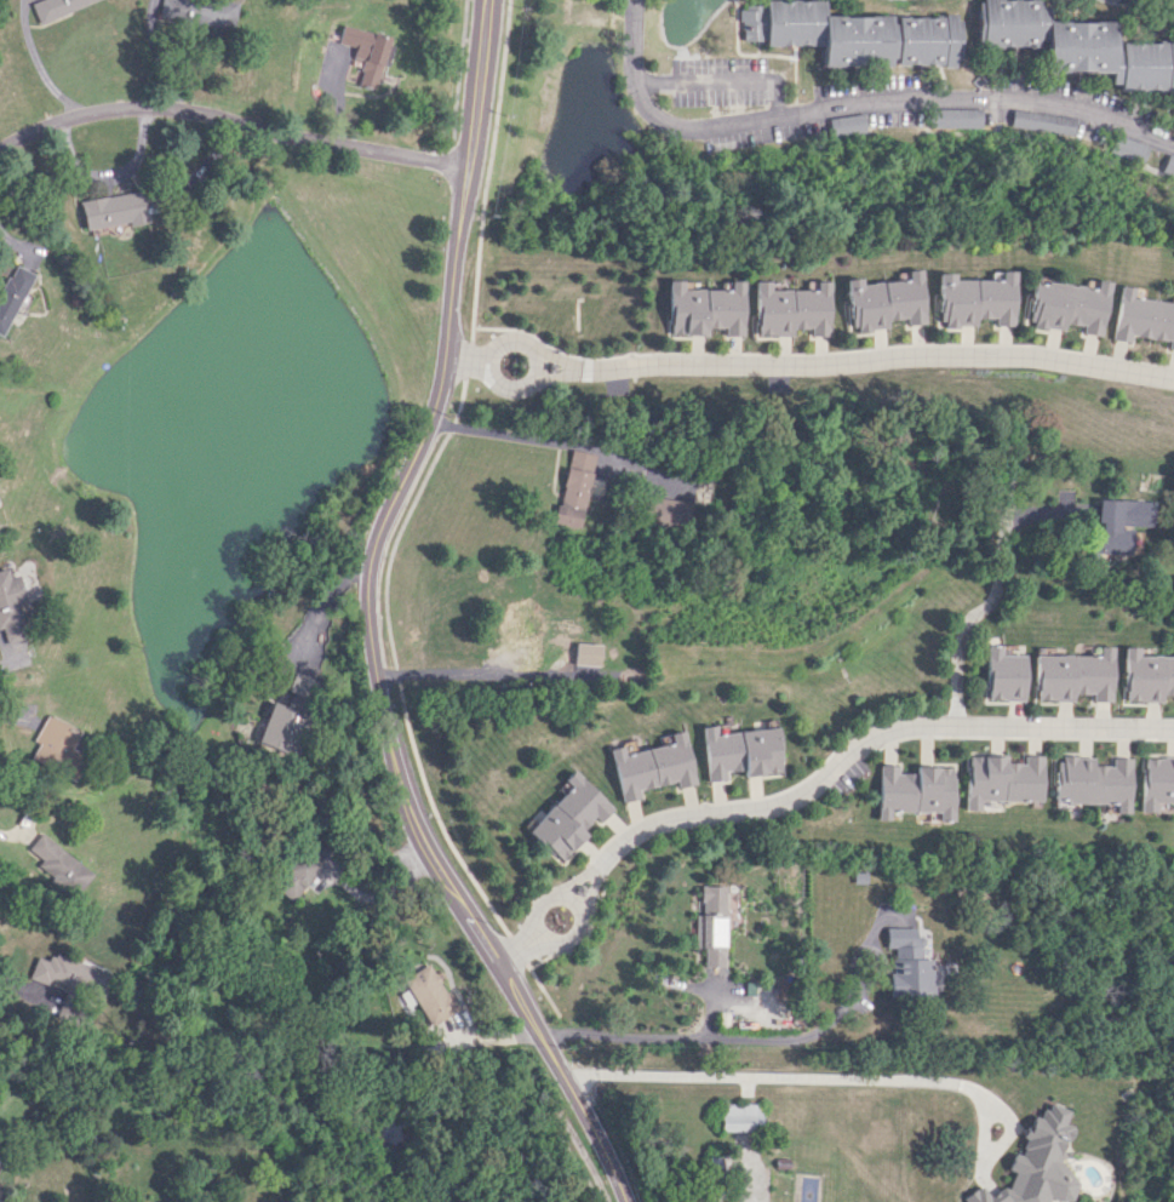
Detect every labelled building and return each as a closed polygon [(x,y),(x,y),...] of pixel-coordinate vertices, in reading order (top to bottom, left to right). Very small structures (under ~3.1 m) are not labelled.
[(31,3),(39,23),(98,0),(39,0),(31,3)] [(235,0),(149,0),(148,19),(233,26),(235,0)] [(1047,47),(1047,70),(1110,72),(1110,83),(1119,83),(1119,89),(1173,90),(1173,42),(1114,41),(1114,22),(1047,21),(1047,6),(1037,5),(1037,0),(977,0),(976,46),(1047,47)] [(740,40),(765,40),(765,45),(821,45),(821,65),(892,66),(892,65),(957,65),(958,20),(951,20),(951,16),(823,15),(823,2),(740,1),(740,40)] [(336,42),(355,47),(351,60),(361,63),(356,82),(378,88),(392,37),(341,24),(336,42)] [(930,130),(982,129),(982,108),(929,109),(930,130)] [(1076,118),(1013,109),(1011,126),(1074,135),(1076,118)] [(832,137),(867,130),(864,112),(829,119),(832,137)] [(1143,165),(1150,146),(1116,134),(1109,152),(1143,165)] [(1168,153),(1161,173),(1173,178),(1173,156),(1168,153)] [(84,229),(145,221),(142,191),(80,199),(84,229)] [(7,262),(0,279),(0,335),(3,336),(30,272),(7,262)] [(922,323),(917,269),(904,270),(904,279),(859,284),(858,278),(843,279),(848,333),(872,330),(871,322),(903,319),(904,325),(922,323)] [(936,273),(936,326),(973,326),(973,318),(991,317),(991,325),(1010,325),(1010,270),(996,270),(997,279),(951,280),(951,273),(936,273)] [(1097,335),(1104,281),(1091,279),(1090,288),(1030,280),(1024,326),(1059,330),(1060,323),(1078,325),(1077,333),(1097,335)] [(740,280),(726,280),(726,289),(680,289),(679,280),(665,280),(666,334),(703,334),(703,328),(720,327),(720,336),(740,336),(740,280)] [(827,335),(827,280),(813,280),(813,289),(766,290),(766,280),(752,281),(752,336),(790,335),(790,328),(807,328),(808,336),(827,335)] [(1126,296),(1127,287),(1115,285),(1107,340),(1128,342),(1129,336),(1164,340),(1163,348),(1173,350),(1173,303),(1126,296)] [(555,522),(581,527),(594,453),(568,449),(555,522)] [(688,525),(689,501),(649,498),(648,522),(688,525)] [(1147,501),(1091,498),(1090,525),(1088,525),(1086,552),(1129,554),(1130,526),(1146,526),(1147,501)] [(28,638),(19,604),(25,603),(15,566),(0,570),(0,629),(2,628),(6,643),(28,638)] [(579,664),(598,665),(599,645),(579,644),(579,664)] [(1000,645),(986,645),(986,701),(1024,700),(1024,654),(1000,654),(1000,645)] [(1109,701),(1110,646),(1095,646),(1095,655),(1035,654),(1034,700),(1072,701),(1072,694),(1090,694),(1090,701),(1109,701)] [(1134,655),(1134,647),(1121,646),(1121,701),(1159,701),(1159,695),(1173,695),(1173,655),(1134,655)] [(318,679),(293,672),(284,705),(269,700),(256,747),(297,758),(318,679)] [(30,760),(75,780),(86,755),(70,748),(79,729),(46,714),(34,741),(38,743),(30,760)] [(706,782),(725,780),(724,772),(742,770),(743,776),(780,772),(775,727),(715,733),(714,725),(700,726),(706,782)] [(609,748),(621,802),(641,797),(639,790),(675,782),(677,788),(695,784),(683,730),(669,733),(671,743),(624,753),(622,745),(609,748)] [(1043,755),(1021,754),(1020,762),(1005,762),(1005,756),(967,756),(966,809),(981,810),(981,800),(1042,801),(1043,755)] [(1130,757),(1109,757),(1109,765),(1092,764),(1092,756),(1056,756),(1055,803),(1114,804),(1114,813),(1129,813),(1130,757)] [(1141,756),(1140,811),(1155,811),(1155,803),(1173,803),(1173,757),(1141,756)] [(879,819),(892,820),(892,811),(940,811),(940,822),(954,822),(954,767),(916,767),(916,773),(899,772),(899,765),(879,765),(879,819)] [(528,829),(560,862),(588,834),(583,829),(594,817),(599,822),(613,808),(574,769),(564,779),(571,786),(528,829)] [(92,872),(39,833),(26,850),(40,860),(34,868),(74,897),(92,872)] [(314,876),(314,860),(293,859),(292,881),(308,881),(308,876),(314,876)] [(724,967),(726,886),(701,885),(700,915),(695,915),(694,947),(704,947),(704,967),(724,967)] [(915,927),(886,927),(886,947),(891,947),(891,998),(931,998),(931,958),(922,958),(922,935),(915,935),(915,927)] [(30,978),(66,988),(59,1014),(68,1017),(70,1011),(75,1013),(81,991),(107,998),(114,971),(52,953),(50,960),(36,957),(30,978)] [(456,1012),(433,963),(404,977),(428,1025),(456,1012)] [(720,1132),(761,1130),(760,1103),(719,1104),(720,1132)] [(1044,1197),(1060,1201),(1069,1195),(1073,1182),(1056,1159),(1061,1142),(1068,1137),(1070,1129),(1064,1121),(1068,1109),(1051,1104),(1041,1111),(1040,1113),(1031,1120),(1028,1129),(1020,1135),(1023,1140),(1019,1154),(1012,1152),(1007,1168),(1011,1173),(1007,1189),(1002,1187),(990,1196),(984,1189),(978,1186),(963,1197),(966,1201),(1042,1201),(1044,1197)]
